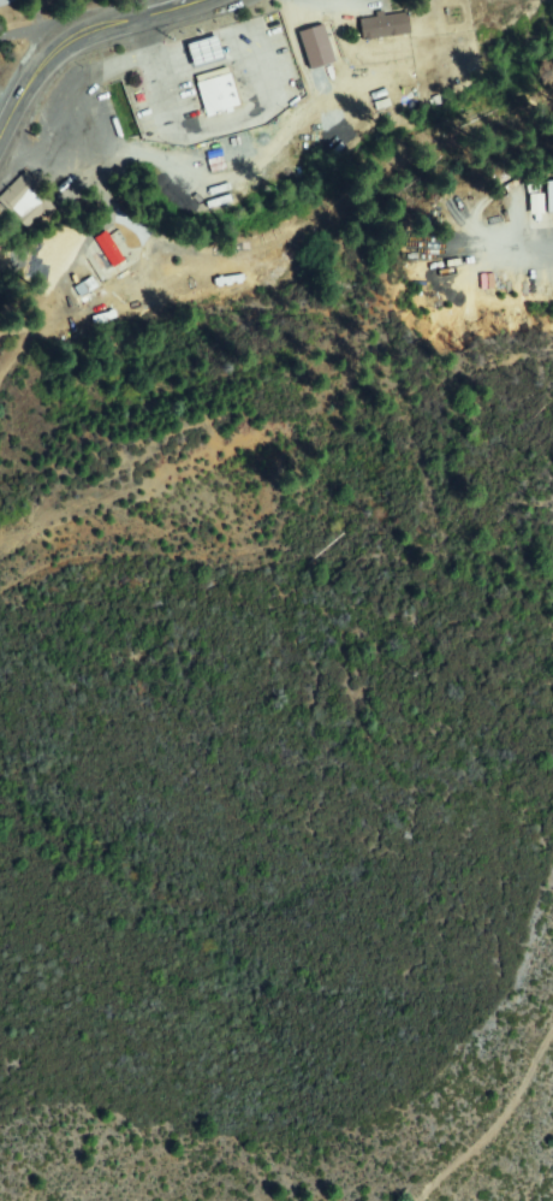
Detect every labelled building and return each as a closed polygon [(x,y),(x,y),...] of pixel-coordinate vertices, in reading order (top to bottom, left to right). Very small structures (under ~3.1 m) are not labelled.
[(362,20),(406,14),(409,34),(365,40),(362,20)] [(216,39),(222,59),(197,67),(191,46),(216,39)] [(208,116),(197,78),(227,69),(238,106),(208,116)] [(209,153),(224,149),(230,167),(215,172),(209,153)] [(14,219),(0,197),(0,194),(32,174),(55,211),(47,217),(44,211),(16,230),(11,221),(14,219)] [(541,195),(542,213),(534,214),(533,195),(541,195)] [(106,233),(125,266),(117,272),(97,238),(106,233)] [(96,250),(113,276),(106,280),(89,255),(96,250)]
